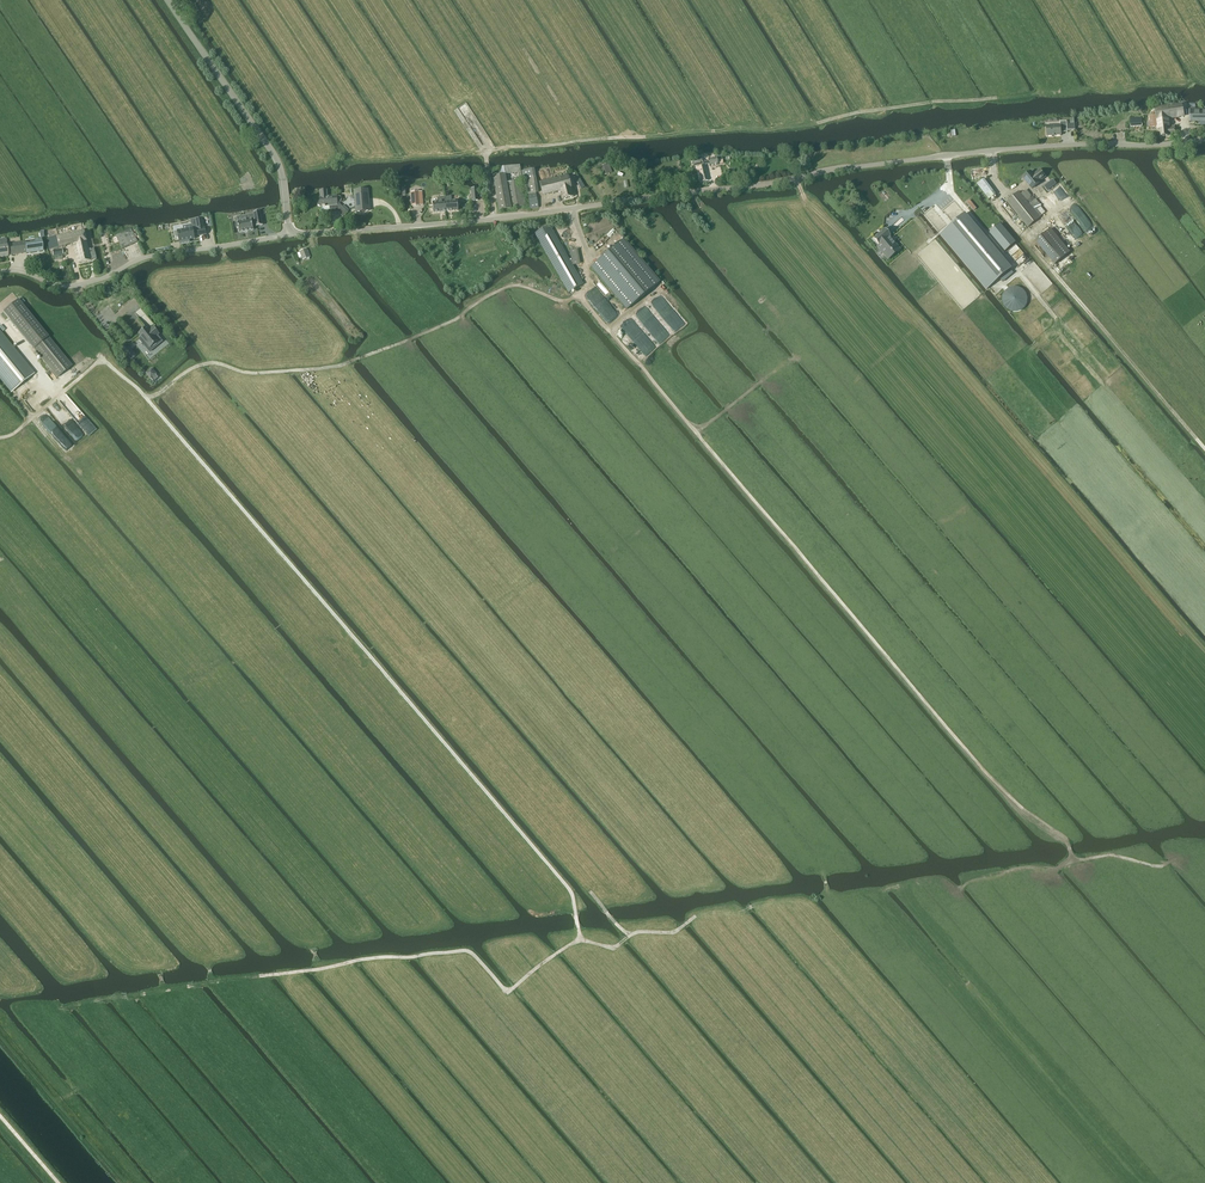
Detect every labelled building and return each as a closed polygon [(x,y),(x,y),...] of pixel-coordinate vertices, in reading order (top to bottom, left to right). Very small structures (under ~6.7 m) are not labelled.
[(1151,121),(1150,122),(1150,127),(1157,126),(1158,132),(1158,133),(1163,132),(1162,129),(1170,128),(1169,118),(1184,116),(1182,106),(1155,109),(1156,115),(1150,116),(1151,121)] [(1190,109),(1190,121),(1204,122),(1204,109),(1190,109)] [(1053,136),(1056,136),(1056,135),(1061,135),(1061,131),(1067,130),(1067,121),(1060,122),(1060,125),(1047,126),(1047,136),(1053,136)] [(1163,132),(1158,133),(1158,137),(1171,136),(1171,134),(1176,134),(1175,127),(1173,128),(1171,128),(1170,128),(1162,129),(1163,132)] [(717,160),(723,159),(722,156),(717,156),(717,158),(709,159),(710,165),(718,164),(717,160)] [(701,182),(708,180),(704,165),(704,166),(702,160),(693,162),(694,167),(697,166),(698,167),(697,168),(701,182)] [(492,168),(498,204),(499,211),(526,206),(519,165),(492,168)] [(528,195),(530,204),(531,209),(539,208),(532,170),(522,172),(525,191),(527,191),(528,195)] [(1023,177),(1032,189),(1040,183),(1039,182),(1045,177),(1040,170),(1035,173),(1036,174),(1034,175),(1031,171),(1023,177)] [(560,191),(572,189),(568,175),(539,182),(543,196),(560,191)] [(1047,190),(1056,184),(1053,180),(1045,187),(1047,190)] [(354,191),(355,204),(356,212),(369,211),(369,204),(368,189),(354,191)] [(574,197),(572,189),(560,191),(562,200),(574,197)] [(418,192),(411,192),(412,206),(419,206),(418,192)] [(1007,202),(1009,204),(1028,227),(1040,217),(1019,192),(1007,202)] [(320,198),(320,201),(319,201),(319,202),(318,202),(318,203),(318,204),(318,205),(318,206),(319,206),(320,207),(332,206),(332,213),(338,212),(343,217),(348,212),(340,205),(338,205),(337,196),(320,198)] [(440,211),(445,211),(444,197),(437,198),(438,202),(433,202),(432,202),(433,213),(434,213),(440,212),(440,211)] [(444,197),(445,211),(458,210),(457,201),(449,201),(449,197),(444,197)] [(970,200),(967,203),(974,211),(977,208),(970,200)] [(962,203),(936,224),(968,261),(994,242),(962,203)] [(248,231),(253,230),(252,226),(256,225),(256,226),(263,225),(260,211),(254,213),(254,214),(248,215),(249,220),(237,222),(237,223),(236,223),(237,227),(238,227),(239,233),(245,232),(248,231)] [(200,230),(204,229),(203,219),(198,220),(199,227),(176,231),(177,237),(180,236),(181,243),(192,241),(192,239),(197,238),(196,235),(201,234),(200,230)] [(990,233),(1006,251),(1016,243),(1000,224),(990,233)] [(569,293),(583,284),(550,226),(535,234),(569,293)] [(883,226),(869,237),(872,241),(871,242),(880,254),(895,242),(885,232),(886,230),(883,226)] [(123,249),(138,242),(131,229),(116,236),(123,249)] [(1036,241),(1055,264),(1070,252),(1050,229),(1036,241)] [(84,230),(46,238),(49,249),(60,247),(73,244),(78,263),(90,261),(90,260),(96,259),(94,252),(89,253),(88,251),(91,251),(90,249),(93,249),(88,250),(84,230)] [(25,242),(21,242),(23,254),(42,251),(41,240),(35,240),(35,244),(26,245),(25,242)] [(591,267),(627,309),(659,282),(623,240),(591,267)] [(8,256),(23,254),(21,242),(7,244),(6,244),(0,245),(0,258),(8,256)] [(306,249),(300,251),(303,260),(309,258),(306,249)] [(573,265),(579,264),(576,250),(570,251),(573,265)] [(3,312),(57,378),(72,366),(18,300),(3,312)] [(150,331),(147,327),(139,334),(142,337),(139,339),(150,352),(162,341),(157,335),(159,334),(154,327),(150,331)] [(11,392),(34,374),(0,333),(0,378),(11,392)] [(128,356),(132,353),(126,346),(122,349),(128,356)] [(152,369),(146,373),(151,379),(151,378),(153,381),(158,377),(156,375),(156,374),(152,369)]
